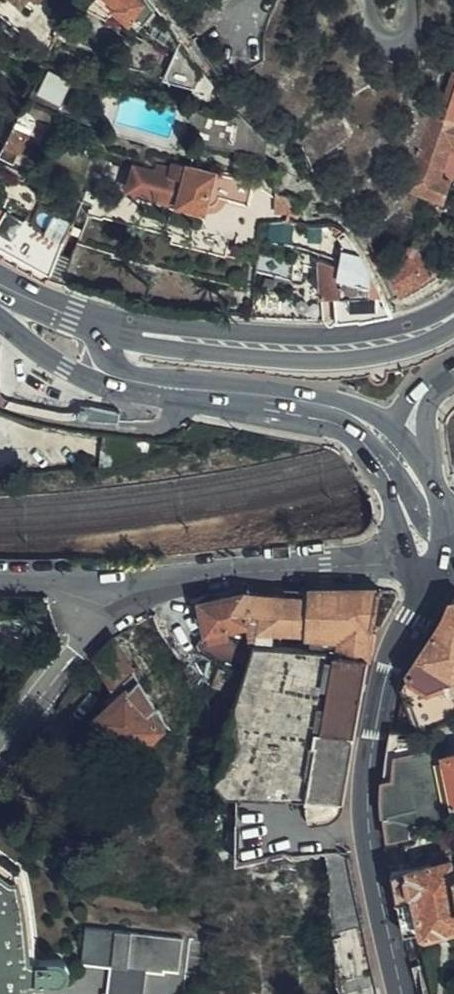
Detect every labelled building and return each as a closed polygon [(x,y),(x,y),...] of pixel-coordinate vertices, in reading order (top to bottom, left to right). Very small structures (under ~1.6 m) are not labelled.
[(75,21),(113,43),(126,28),(108,16),(115,6),(132,19),(137,15),(149,25),(148,27),(168,44),(179,39),(152,0),(93,0),(75,21)] [(173,72),(173,79),(203,86),(217,86),(184,45),(174,48),(168,69),(173,72)] [(56,71),(47,92),(60,98),(69,77),(56,71)] [(453,74),(443,107),(434,104),(404,189),(449,205),(453,190),(453,74)] [(391,120),(368,82),(336,101),(359,140),(391,120)] [(38,117),(21,108),(18,113),(5,139),(21,148),(28,134),(35,138),(41,127),(35,123),(38,117)] [(187,164),(188,158),(174,155),(173,160),(187,164)] [(254,181),(187,164),(173,160),(171,167),(155,163),(153,168),(132,164),(127,187),(204,206),(206,202),(212,202),(217,199),(221,195),(247,202),(254,181)] [(292,194),(278,190),(276,205),(294,206),(297,203),(297,199),(292,194)] [(64,237),(0,203),(0,251),(49,275),(64,237)] [(346,229),(341,226),(336,233),(342,237),(342,255),(318,257),(321,296),(336,296),(338,319),(366,316),(389,310),(369,265),(359,246),(352,236),(346,229)] [(419,250),(386,273),(402,296),(434,271),(419,250)] [(297,261),(258,253),(257,260),(256,271),(293,280),(297,261)] [(336,296),(321,296),(323,319),(338,319),(336,296)] [(11,403),(0,379),(0,397),(11,403)] [(120,409),(120,419),(134,418),(134,410),(120,409)] [(362,683),(378,589),(305,590),(305,598),(283,597),(283,590),(269,591),(228,598),(199,604),(206,636),(195,644),(196,652),(243,676),(222,739),(227,741),(215,783),(226,794),(235,796),(306,798),(309,818),(323,823),(335,817),(341,802),(362,683)] [(305,598),(305,590),(283,590),(283,597),(305,598)] [(406,679),(400,730),(424,733),(453,718),(453,597),(452,597),(443,619),(431,638),(423,648),(406,679)] [(165,725),(114,642),(90,660),(113,690),(117,696),(111,702),(93,719),(131,758),(165,725)] [(117,696),(113,690),(108,694),(108,699),(111,702),(117,696)] [(391,818),(407,823),(447,836),(441,808),(453,806),(453,755),(440,757),(439,750),(394,759),(391,779),(391,818)] [(391,779),(384,779),(383,815),(391,818),(391,779)] [(391,818),(383,815),(383,831),(386,843),(410,839),(407,823),(391,818)] [(392,872),(404,936),(417,933),(424,938),(453,931),(453,876),(449,853),(433,856),(434,864),(392,872)] [(0,868),(0,993),(27,993),(27,982),(62,982),(68,978),(69,969),(64,962),(26,964),(23,923),(15,879),(0,868)] [(87,928),(81,963),(112,968),(108,993),(143,993),(146,973),(161,974),(163,970),(178,973),(182,942),(87,928)] [(332,940),(341,978),(370,971),(361,933),(332,940)]
